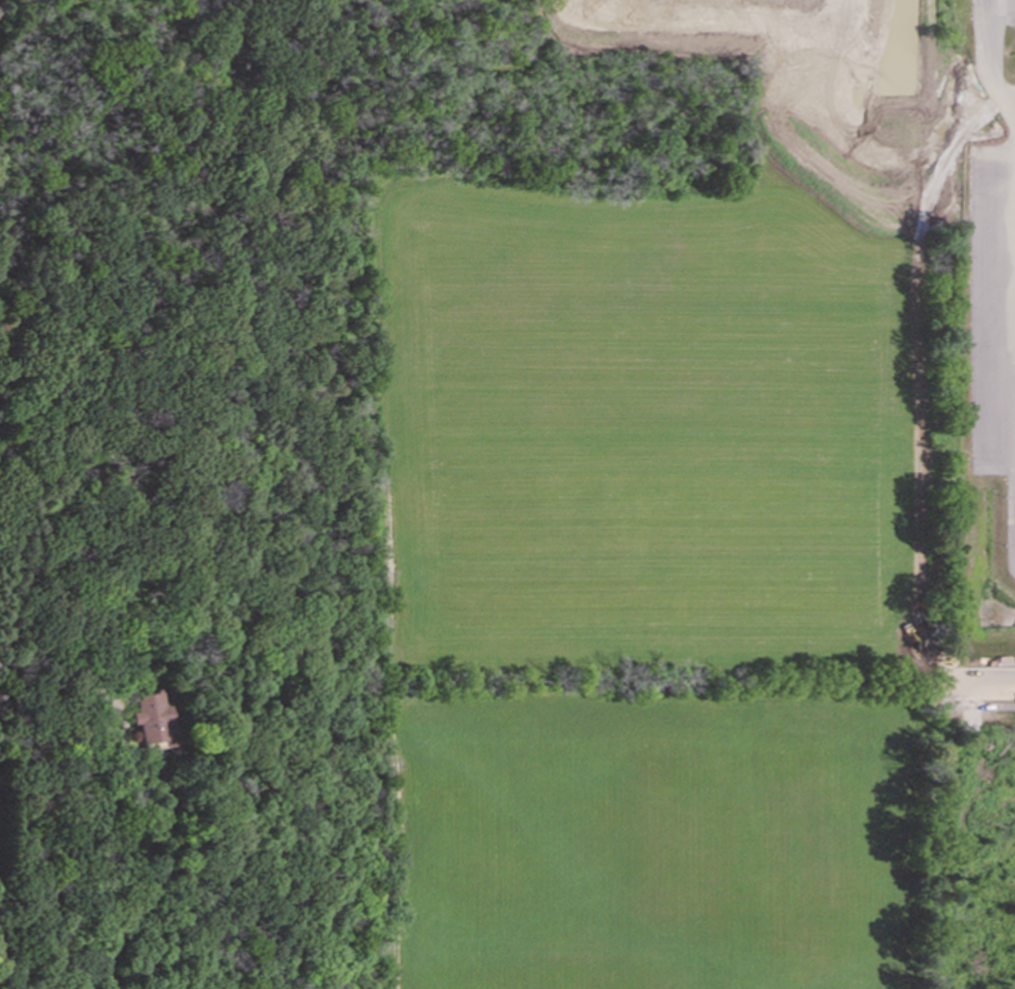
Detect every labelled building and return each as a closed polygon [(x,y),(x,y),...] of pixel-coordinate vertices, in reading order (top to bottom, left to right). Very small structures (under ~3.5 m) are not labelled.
[(140,744),(163,741),(164,747),(180,746),(173,690),(134,694),(136,712),(130,713),(132,725),(138,724),(140,744)]
